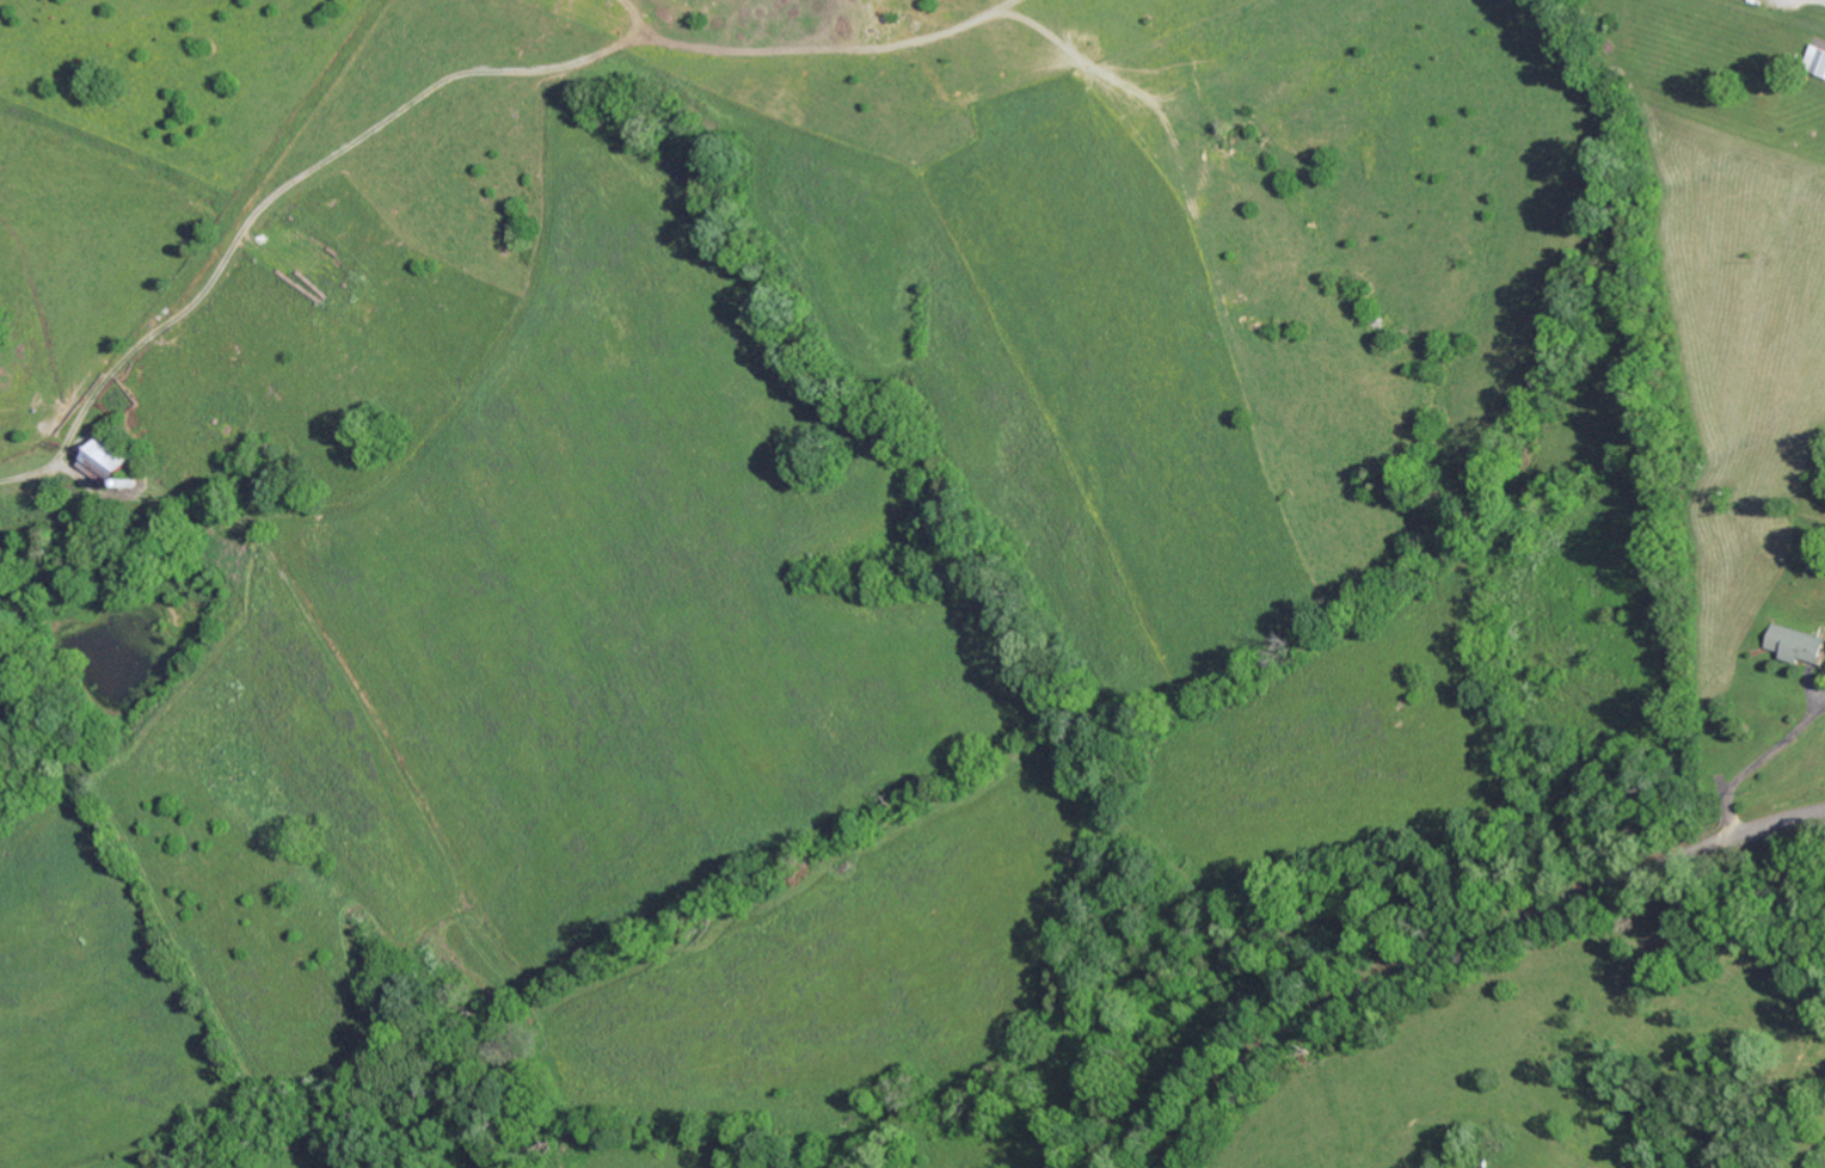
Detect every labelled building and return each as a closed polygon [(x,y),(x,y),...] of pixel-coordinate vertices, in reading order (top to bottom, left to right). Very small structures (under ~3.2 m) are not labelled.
[(1814,43),(1805,65),(1824,73),(1824,47),(1814,43)] [(78,465),(110,485),(130,454),(97,434),(78,465)] [(1784,651),(1782,658),(1800,663),(1802,657),(1822,663),(1824,651),(1824,636),(1774,622),(1767,647),(1784,651)]
